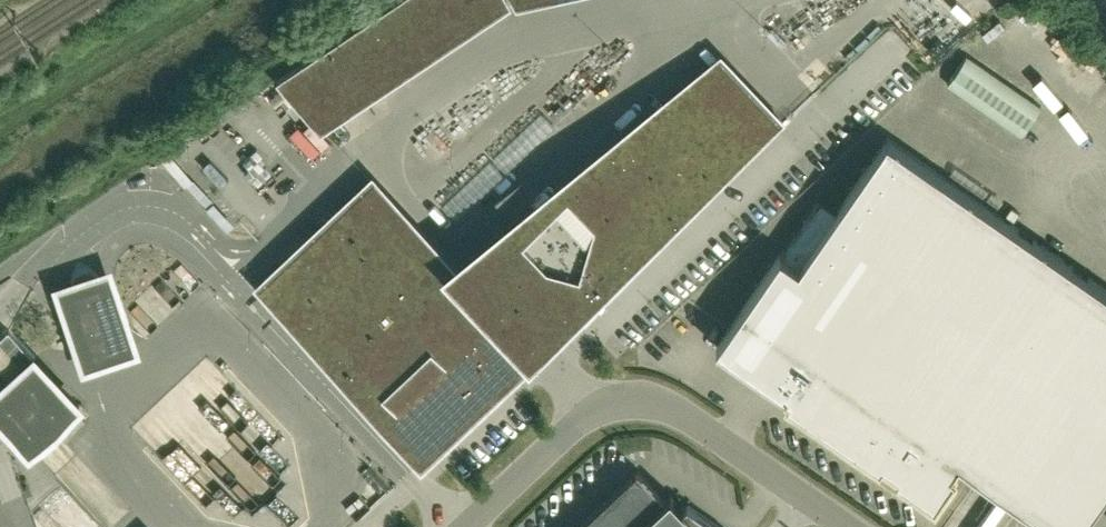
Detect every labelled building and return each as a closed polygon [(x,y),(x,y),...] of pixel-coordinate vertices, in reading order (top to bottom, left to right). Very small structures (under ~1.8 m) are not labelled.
[(431,54),(396,1),(315,55),(350,108),(431,54)] [(1041,106),(967,54),(947,83),(1021,135),(1041,106)] [(625,134),(487,264),(494,272),(546,327),(558,316),(566,325),(757,145),(700,85),(636,145),(625,134)] [(304,169),(322,154),(304,131),(285,146),(304,169)] [(880,465),(883,461),(899,472),(897,476),(935,502),(955,473),(951,471),(959,460),(1056,526),(1080,526),(1105,490),(1105,289),(888,137),(837,211),(819,198),(780,254),(716,346),(790,396),(787,400),(880,465)] [(358,196),(258,289),(413,453),(511,360),(494,341),(452,311),(443,305),(404,277),(389,262),(405,247),(358,196)] [(95,348),(116,341),(105,308),(103,298),(97,292),(80,297),(79,308),(84,315),(95,348)] [(9,329),(0,337),(0,419),(30,451),(54,428),(79,404),(34,355),(9,329)] [(687,504),(684,507),(682,505),(680,507),(672,498),(674,497),(670,493),(665,497),(638,469),(576,526),(720,526),(687,504)]
